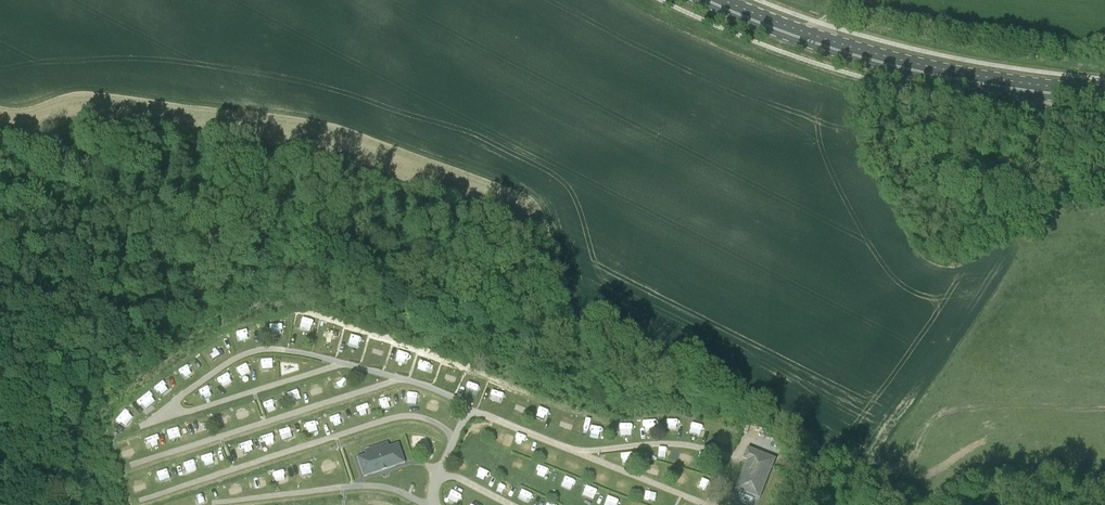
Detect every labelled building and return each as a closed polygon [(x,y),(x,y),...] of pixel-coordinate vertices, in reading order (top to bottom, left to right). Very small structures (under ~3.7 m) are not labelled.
[(317,320),(316,330),(326,331),(327,322),(317,320)] [(275,332),(285,334),(286,324),(277,322),(275,332)] [(334,338),(344,341),(347,331),(336,328),(334,338)] [(355,333),(352,343),(363,345),(366,336),(355,333)] [(374,338),(371,350),(382,353),(385,341),(374,338)] [(400,360),(402,349),(392,347),(390,358),(400,360)] [(407,362),(419,365),(422,355),(409,352),(407,362)] [(430,358),(426,369),(435,372),(439,361),(430,358)] [(448,366),(444,380),(453,383),(458,369),(448,366)] [(336,387),(349,382),(345,372),(332,377),(336,387)] [(470,378),(465,387),(472,390),(476,381),(470,378)] [(309,385),(313,395),(324,390),(320,380),(309,385)] [(495,397),(497,387),(488,384),(485,394),(495,397)] [(291,400),(303,397),(301,387),(288,390),(291,400)] [(409,391),(408,400),(419,401),(419,392),(409,391)] [(501,402),(511,406),(515,396),(506,392),(501,402)] [(382,409),(393,406),(390,395),(379,398),(382,409)] [(274,396),(264,400),(270,413),(280,409),(274,396)] [(427,398),(424,409),(436,412),(439,401),(427,398)] [(557,412),(556,422),(567,424),(569,413),(557,412)] [(333,414),(334,425),(345,424),(344,413),(333,414)] [(574,428),(584,432),(588,422),(578,418),(574,428)] [(653,421),(644,422),(645,432),(654,431),(653,421)] [(305,425),(309,435),(318,431),(314,422),(305,425)] [(471,432),(481,433),(482,423),(472,422),(471,432)] [(620,424),(620,434),(629,433),(629,423),(620,424)] [(693,434),(702,435),(704,425),(696,423),(693,434)] [(719,440),(729,443),(731,433),(722,431),(719,440)] [(520,446),(529,450),(533,440),(525,436),(520,446)] [(389,446),(388,442),(365,450),(366,454),(357,457),(364,477),(405,463),(399,443),(389,446)] [(777,458),(754,449),(748,447),(744,459),(752,461),(741,490),(761,498),(777,458)] [(549,459),(560,460),(561,450),(551,448),(549,459)] [(668,461),(672,453),(667,450),(663,459),(668,461)] [(323,468),(334,466),(332,455),(321,457),(323,468)] [(513,466),(523,469),(526,459),(516,455),(513,466)] [(456,465),(465,469),(470,460),(460,456),(456,465)] [(576,473),(579,463),(570,461),(568,471),(576,473)] [(645,470),(659,475),(661,466),(647,461),(645,470)] [(304,475),(313,473),(310,462),(301,464),(304,475)] [(541,475),(548,478),(551,470),(544,467),(541,475)] [(278,483),(289,481),(288,470),(277,471),(278,483)] [(685,488),(687,473),(676,471),(674,487),(685,488)] [(600,473),(597,484),(607,487),(611,476),(600,473)] [(567,476),(562,487),(572,491),(577,481),(567,476)] [(622,491),(625,484),(617,482),(615,489),(622,491)] [(588,485),(584,495),(595,500),(599,490),(588,485)] [(453,486),(449,500),(456,502),(460,488),(453,486)] [(648,496),(656,499),(659,491),(651,487),(648,496)] [(621,499),(608,496),(606,504),(619,504),(621,499)]
